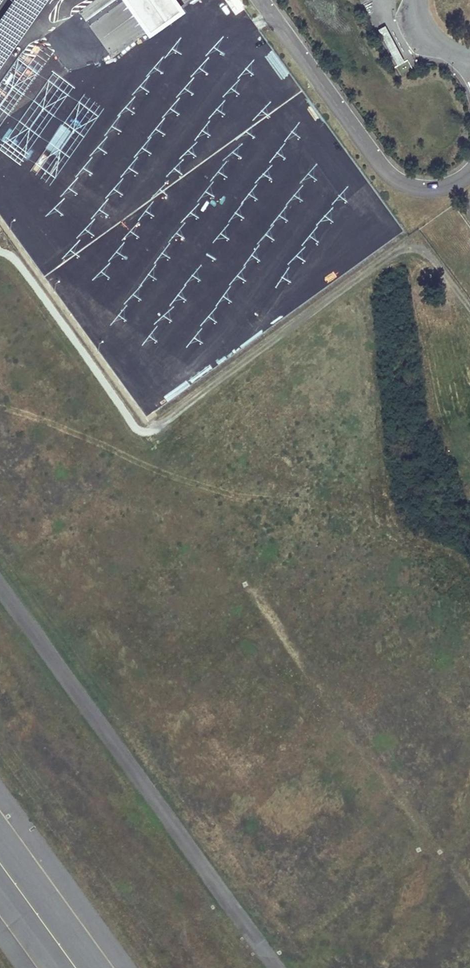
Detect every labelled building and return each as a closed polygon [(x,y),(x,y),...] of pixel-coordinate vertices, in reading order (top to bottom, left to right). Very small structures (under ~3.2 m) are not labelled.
[(0,18),(0,66),(46,0),(12,0),(0,18)] [(146,35),(182,10),(175,0),(121,0),(146,35)]
